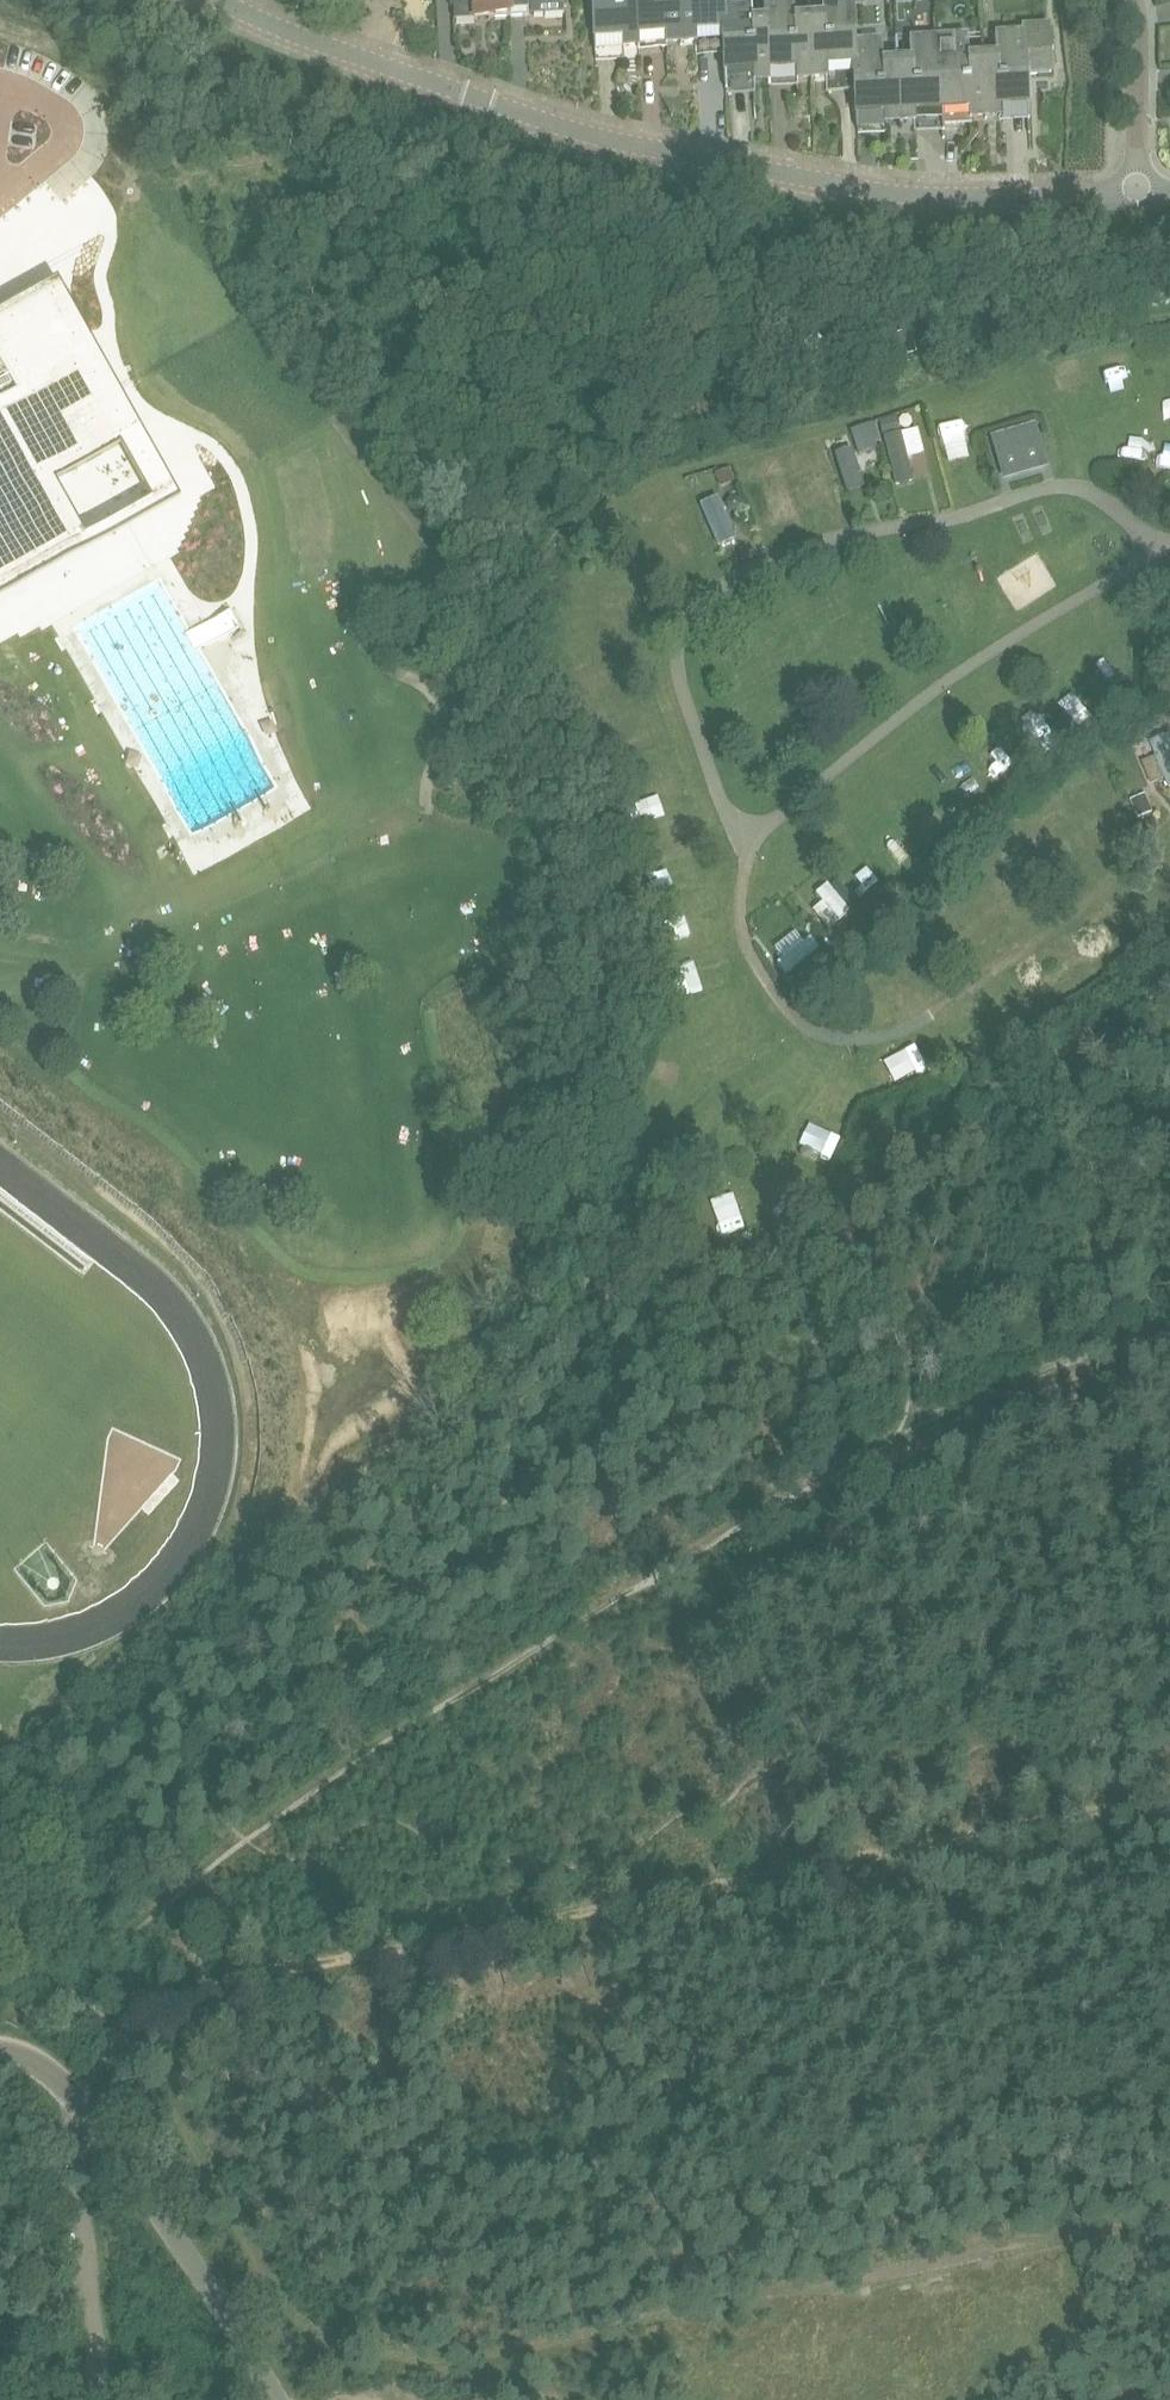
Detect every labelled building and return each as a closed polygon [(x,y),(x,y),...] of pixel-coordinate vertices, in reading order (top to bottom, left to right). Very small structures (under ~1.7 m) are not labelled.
[(455,18),(509,15),(508,0),(454,0),(455,18)] [(564,12),(564,0),(508,0),(509,15),(564,12)] [(598,51),(641,49),(638,0),(594,0),(598,51)] [(641,49),(683,46),(683,40),(680,0),(638,0),(641,49)] [(725,44),(726,44),(723,0),(680,0),(683,40),(683,46),(725,44)] [(725,44),(728,85),(771,83),(769,55),(767,22),(756,22),(754,0),(723,0),(726,44),(725,44)] [(771,83),(813,81),(810,19),(798,20),(797,0),(766,0),(767,22),(769,55),(771,83)] [(813,81),(856,79),(857,79),(854,39),(855,38),(853,0),(821,0),(822,18),(810,19),(813,81)] [(984,90),(986,120),(1029,118),(1027,73),(1050,72),(1047,24),(1024,25),(1024,30),(994,32),(995,58),(983,58),(984,90)] [(941,72),(944,122),(986,120),(984,90),(983,58),(971,59),(970,33),(939,34),(941,72)] [(898,80),(900,124),(944,122),(941,72),(939,34),(908,36),(909,62),(897,63),(898,80)] [(884,37),(855,38),(854,39),(857,79),(856,79),(858,126),(900,124),(898,80),(897,63),(885,64),(884,37)] [(343,120),(345,113),(334,110),(332,116),(343,120)] [(81,544),(50,489),(118,450),(73,370),(31,394),(0,340),(0,591),(81,544)] [(1116,360),(1123,389),(1140,384),(1134,356),(1116,360)] [(1169,384),(1169,362),(1156,369),(1165,387),(1169,384)] [(1001,444),(1009,488),(1058,479),(1050,435),(1001,444)] [(917,461),(929,459),(925,437),(898,443),(909,492),(923,489),(917,461)] [(858,452),(844,458),(861,499),(875,494),(858,452)] [(1155,482),(1169,482),(1169,459),(1154,460),(1155,482)] [(735,549),(751,540),(736,514),(720,523),(735,549)] [(1087,726),(1088,743),(1104,742),(1103,725),(1087,726)] [(1155,778),(1167,801),(1169,800),(1169,774),(1168,771),(1155,778)] [(634,786),(637,801),(661,796),(658,782),(634,786)] [(649,821),(684,808),(678,792),(643,805),(649,821)] [(874,905),(887,915),(898,901),(885,890),(874,905)] [(843,900),(832,908),(854,941),(866,934),(843,900)] [(806,983),(829,971),(823,960),(800,973),(806,983)]
